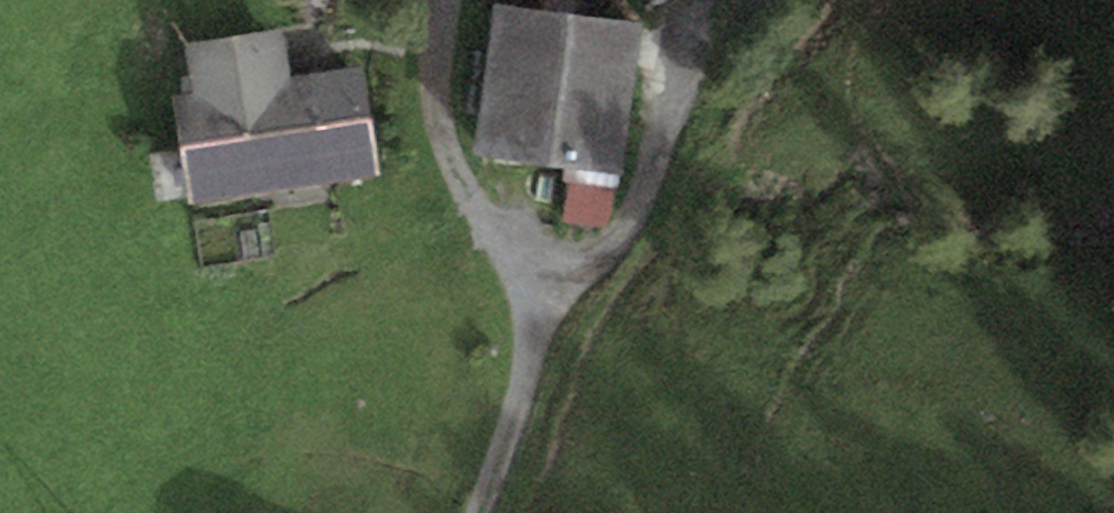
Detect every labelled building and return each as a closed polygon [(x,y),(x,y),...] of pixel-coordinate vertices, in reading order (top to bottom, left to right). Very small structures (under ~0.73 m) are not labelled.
[(642,24),(497,4),(475,160),(570,173),(621,180),(642,24)] [(170,101),(188,209),(380,177),(363,69),(293,81),(284,32),(183,48),(191,98),(170,101)] [(614,227),(621,180),(570,173),(564,220),(614,227)]
